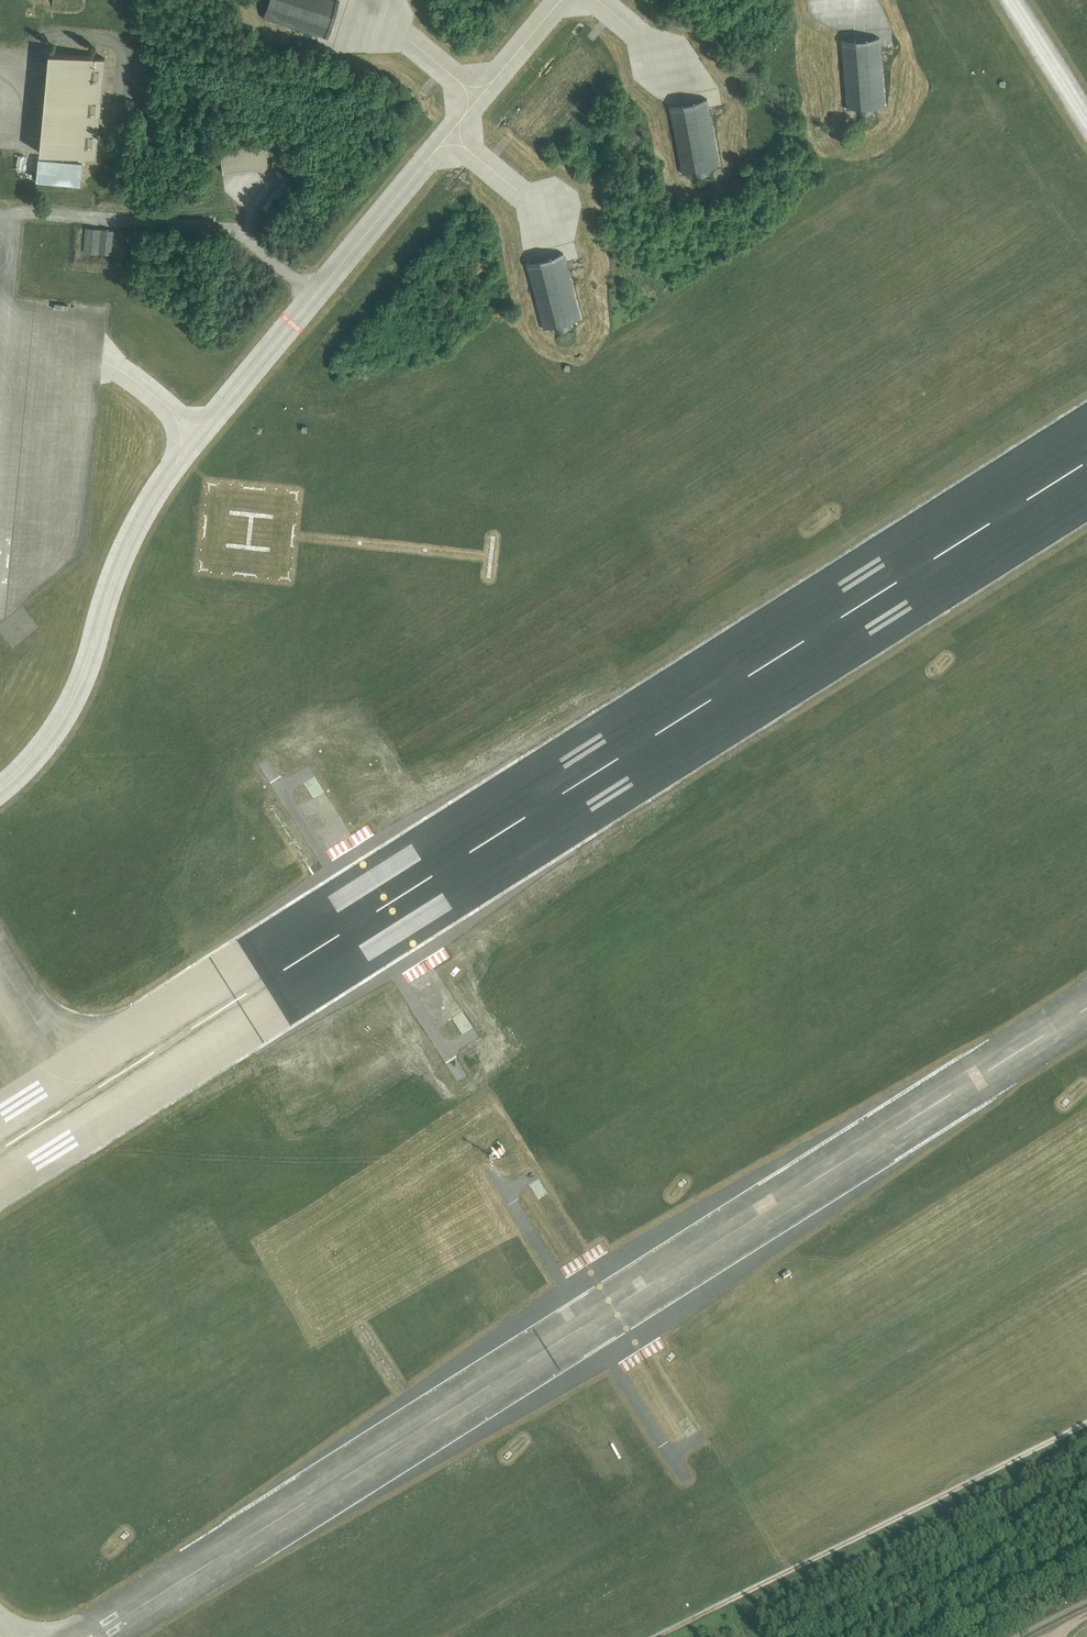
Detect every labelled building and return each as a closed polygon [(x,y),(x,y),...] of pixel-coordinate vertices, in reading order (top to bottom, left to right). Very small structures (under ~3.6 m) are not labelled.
[(259,4),(266,6),(263,17),(327,38),(339,1),(336,0),(260,0),(259,4)] [(880,48),(880,37),(841,40),(846,108),(857,107),(858,115),(874,113),(874,106),(885,105),(880,48)] [(96,151),(95,151),(103,64),(104,64),(105,57),(48,52),(39,152),(96,157),(96,151)] [(710,175),(709,167),(719,165),(709,107),(707,98),(669,106),(681,172),(692,170),(694,178),(710,175)] [(134,111),(135,100),(126,100),(125,111),(134,111)] [(220,149),(222,172),(267,167),(264,144),(220,149)] [(80,184),(81,178),(82,162),(38,158),(36,180),(80,184)] [(86,227),(84,252),(100,253),(111,254),(113,230),(99,228),(86,227)] [(543,328),(554,325),(556,333),(572,329),(570,321),(580,319),(566,262),(563,253),(526,262),(543,328)]
